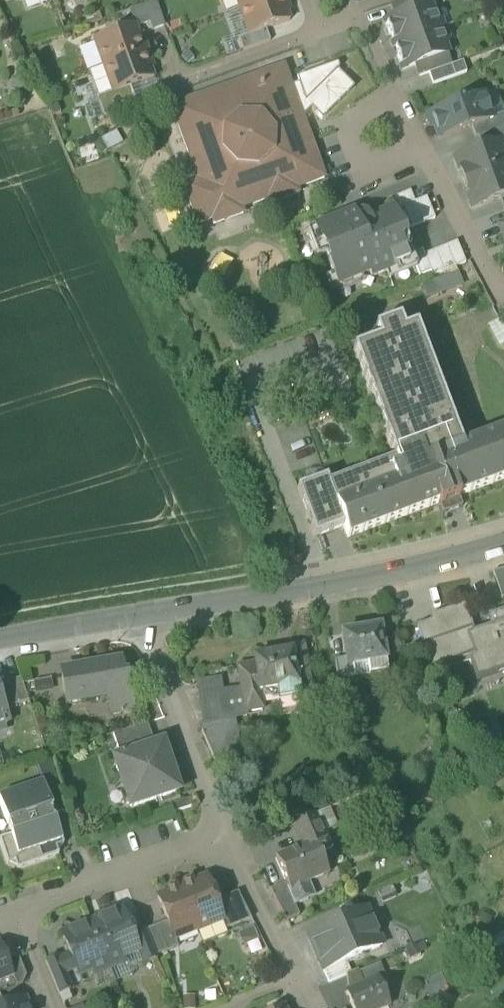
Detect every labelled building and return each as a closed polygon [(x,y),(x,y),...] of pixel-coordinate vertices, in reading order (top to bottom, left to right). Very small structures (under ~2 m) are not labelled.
[(53,2),(52,0),(22,0),(26,12),(53,2)] [(240,10),(267,0),(237,0),(240,10)] [(287,0),(267,0),(240,10),(250,36),(266,31),(290,22),(285,7),(288,6),(287,0)] [(396,18),(430,6),(428,0),(405,0),(391,5),(396,18)] [(150,24),(152,31),(165,27),(156,2),(129,12),(134,26),(135,29),(150,24)] [(385,22),(393,46),(443,28),(439,17),(434,15),(433,15),(430,6),(396,18),(385,22)] [(250,36),(240,10),(222,16),(231,43),(240,40),(250,36)] [(95,44),(104,67),(148,52),(144,40),(140,41),(135,29),(134,26),(94,41),(95,44)] [(447,40),(443,28),(393,46),(402,71),(415,66),(447,55),(444,45),(445,45),(447,40)] [(240,40),(244,51),(270,42),(266,31),(250,36),(240,40)] [(87,73),(104,67),(95,44),(79,50),(87,73)] [(152,63),(148,52),(104,67),(113,93),(113,94),(130,88),(153,80),(148,65),(152,63)] [(419,78),(429,74),(451,66),(447,55),(415,66),(419,78)] [(463,62),(451,66),(429,74),(433,86),(467,73),(463,62)] [(299,85),(291,88),(302,118),(311,109),(322,121),(354,88),(337,71),(339,70),(337,64),(297,79),(299,85)] [(104,67),(87,73),(92,86),(84,91),(95,122),(104,119),(97,99),(113,93),(104,67)] [(171,107),(195,175),(198,181),(184,186),(198,225),(212,220),(214,225),(243,214),(241,209),(267,200),(269,205),(298,194),(297,189),(324,179),(302,118),(291,88),(285,71),(226,93),(224,88),(171,107)] [(155,83),(153,80),(130,88),(137,107),(157,100),(151,85),(155,83)] [(97,99),(104,119),(137,107),(130,88),(113,94),(113,93),(97,99)] [(503,115),(503,113),(496,91),(483,96),(491,120),(503,115)] [(439,139),(471,128),(492,121),(491,120),(483,96),(482,95),(426,115),(431,129),(435,128),(439,139)] [(471,128),(475,140),(478,139),(503,130),(503,115),(491,120),(492,121),(471,128)] [(482,150),(500,144),(501,145),(503,144),(503,130),(478,139),(482,150)] [(117,132),(101,140),(107,153),(123,145),(117,132)] [(464,184),(503,170),(503,154),(501,145),(500,144),(482,150),(455,160),(460,173),(464,184)] [(464,184),(468,196),(468,195),(473,209),(499,199),(503,197),(503,170),(464,184)] [(181,180),(184,186),(198,181),(195,175),(181,180)] [(389,201),(393,212),(404,207),(414,203),(410,192),(389,201)] [(426,198),(415,203),(424,224),(435,220),(426,198)] [(413,229),(424,224),(415,203),(414,203),(404,207),(413,229)] [(402,233),(413,229),(404,207),(393,212),(402,233)] [(325,256),(337,287),(369,274),(371,279),(413,262),(411,256),(402,233),(393,212),(368,221),(367,219),(361,216),(355,218),(354,214),(307,233),(317,259),(325,256)] [(457,243),(446,247),(454,268),(465,264),(457,243)] [(443,273),(454,268),(446,247),(435,252),(443,273)] [(419,277),(430,272),(424,256),(422,251),(411,256),(413,262),(419,277)] [(432,277),(443,273),(435,252),(424,256),(430,272),(432,277)] [(457,273),(421,287),(426,301),(462,288),(457,273)] [(352,350),(394,459),(421,448),(426,462),(462,448),(416,325),(404,330),(400,319),(375,329),(379,340),(352,350)] [(503,346),(503,326),(500,319),(486,327),(498,349),(503,346)] [(329,484),(345,525),(349,537),(440,504),(444,514),(462,507),(458,497),(503,480),(503,432),(462,448),(426,462),(421,448),(394,459),(329,484)] [(316,537),(345,525),(329,484),(326,478),(297,489),(316,537)] [(466,517),(462,507),(444,514),(447,523),(466,517)] [(501,600),(503,599),(503,570),(492,573),(501,600)] [(477,682),(503,673),(503,619),(501,620),(503,624),(496,626),(495,624),(476,631),(469,613),(467,614),(464,606),(442,614),(444,618),(417,628),(431,668),(474,653),(476,658),(469,661),(477,682)] [(367,665),(369,676),(387,674),(380,630),(342,635),(346,660),(347,668),(353,667),(367,665)] [(290,649),(291,653),(292,653),(298,687),(309,685),(303,646),(290,649)] [(254,659),(255,665),(259,693),(260,693),(278,691),(279,701),(299,697),(298,687),(292,653),(291,653),(254,659)] [(334,662),(337,681),(355,679),(353,667),(347,668),(346,660),(334,662)] [(109,698),(112,715),(132,712),(126,677),(122,678),(119,663),(77,671),(77,675),(81,699),(83,698),(104,695),(109,698)] [(263,711),(260,693),(259,693),(255,665),(237,668),(237,669),(239,669),(242,683),(240,683),(241,691),(245,714),(263,711)] [(353,667),(355,679),(369,676),(367,665),(353,667)] [(61,677),(66,706),(84,703),(83,698),(81,699),(77,675),(61,677)] [(20,680),(9,684),(17,707),(28,703),(20,680)] [(51,681),(33,684),(34,695),(53,693),(51,681)] [(197,684),(199,697),(221,694),(219,681),(197,684)] [(17,707),(9,684),(0,687),(0,695),(5,711),(17,707)] [(245,714),(241,691),(225,693),(230,720),(245,717),(245,714)] [(199,697),(204,724),(230,720),(225,693),(221,694),(199,697)] [(10,724),(5,711),(0,695),(0,727),(10,724)] [(202,733),(216,768),(241,764),(235,723),(205,727),(202,733)] [(113,737),(120,759),(154,747),(147,725),(113,737)] [(114,761),(130,808),(178,792),(162,745),(154,747),(120,759),(114,761)] [(51,812),(52,817),(65,813),(54,780),(42,784),(52,812),(51,812)] [(11,837),(17,857),(62,842),(56,822),(54,823),(52,817),(51,812),(52,812),(42,784),(39,785),(1,798),(0,798),(0,806),(7,827),(8,827),(11,837)] [(170,807),(172,814),(191,808),(189,800),(170,807)] [(330,809),(315,816),(323,834),(338,827),(330,809)] [(293,825),(302,847),(324,838),(323,834),(315,816),(293,825)] [(62,842),(17,857),(11,837),(0,841),(0,845),(7,865),(17,870),(58,857),(63,846),(62,842)] [(286,884),(291,895),(308,888),(306,884),(328,874),(320,857),(331,853),(324,838),(302,847),(275,859),(286,884)] [(206,879),(192,884),(186,887),(185,884),(179,887),(197,931),(221,921),(223,921),(215,902),(206,879)] [(270,890),(285,922),(299,917),(294,906),(295,905),(291,895),(286,884),(270,890)] [(179,887),(172,890),(173,892),(168,894),(157,898),(167,922),(174,940),(175,940),(197,931),(179,887)] [(291,895),(295,905),(312,898),(308,888),(291,895)] [(221,921),(225,931),(251,920),(242,902),(238,893),(215,902),(223,921),(221,921)] [(102,919),(90,924),(109,970),(109,969),(109,968),(125,962),(123,958),(137,952),(138,952),(131,935),(120,908),(101,915),(102,919)] [(307,935),(323,972),(345,962),(382,946),(366,910),(307,935)] [(225,931),(221,921),(197,931),(203,946),(227,936),(225,931)] [(167,922),(145,931),(156,958),(178,948),(175,940),(174,940),(167,922)] [(108,970),(109,970),(90,924),(61,936),(70,956),(76,970),(78,976),(92,971),(93,975),(107,969),(108,970)] [(242,945),(259,938),(253,926),(237,933),(242,945)] [(157,960),(156,958),(145,931),(144,930),(131,935),(138,952),(137,952),(142,966),(157,960)] [(12,977),(13,977),(7,962),(0,945),(0,982),(12,977)] [(129,971),(142,966),(137,952),(123,958),(125,962),(129,971)] [(65,975),(76,970),(70,956),(59,960),(65,975)] [(12,977),(16,988),(23,985),(26,978),(18,957),(7,962),(13,977),(12,977)] [(45,962),(59,995),(72,990),(65,975),(59,960),(58,957),(45,962)] [(109,970),(115,984),(132,977),(129,971),(125,962),(109,968),(109,969),(109,970)] [(323,972),(328,983),(350,974),(345,962),(323,972)] [(379,964),(357,974),(362,987),(376,981),(376,982),(385,978),(379,964)] [(115,984),(109,970),(108,970),(107,969),(93,975),(100,990),(115,984)] [(357,974),(341,980),(346,993),(362,987),(357,974)] [(385,978),(376,982),(383,997),(391,994),(385,978)] [(383,997),(376,982),(376,981),(362,987),(346,993),(353,1007),(386,1007),(387,1007),(383,997)]
